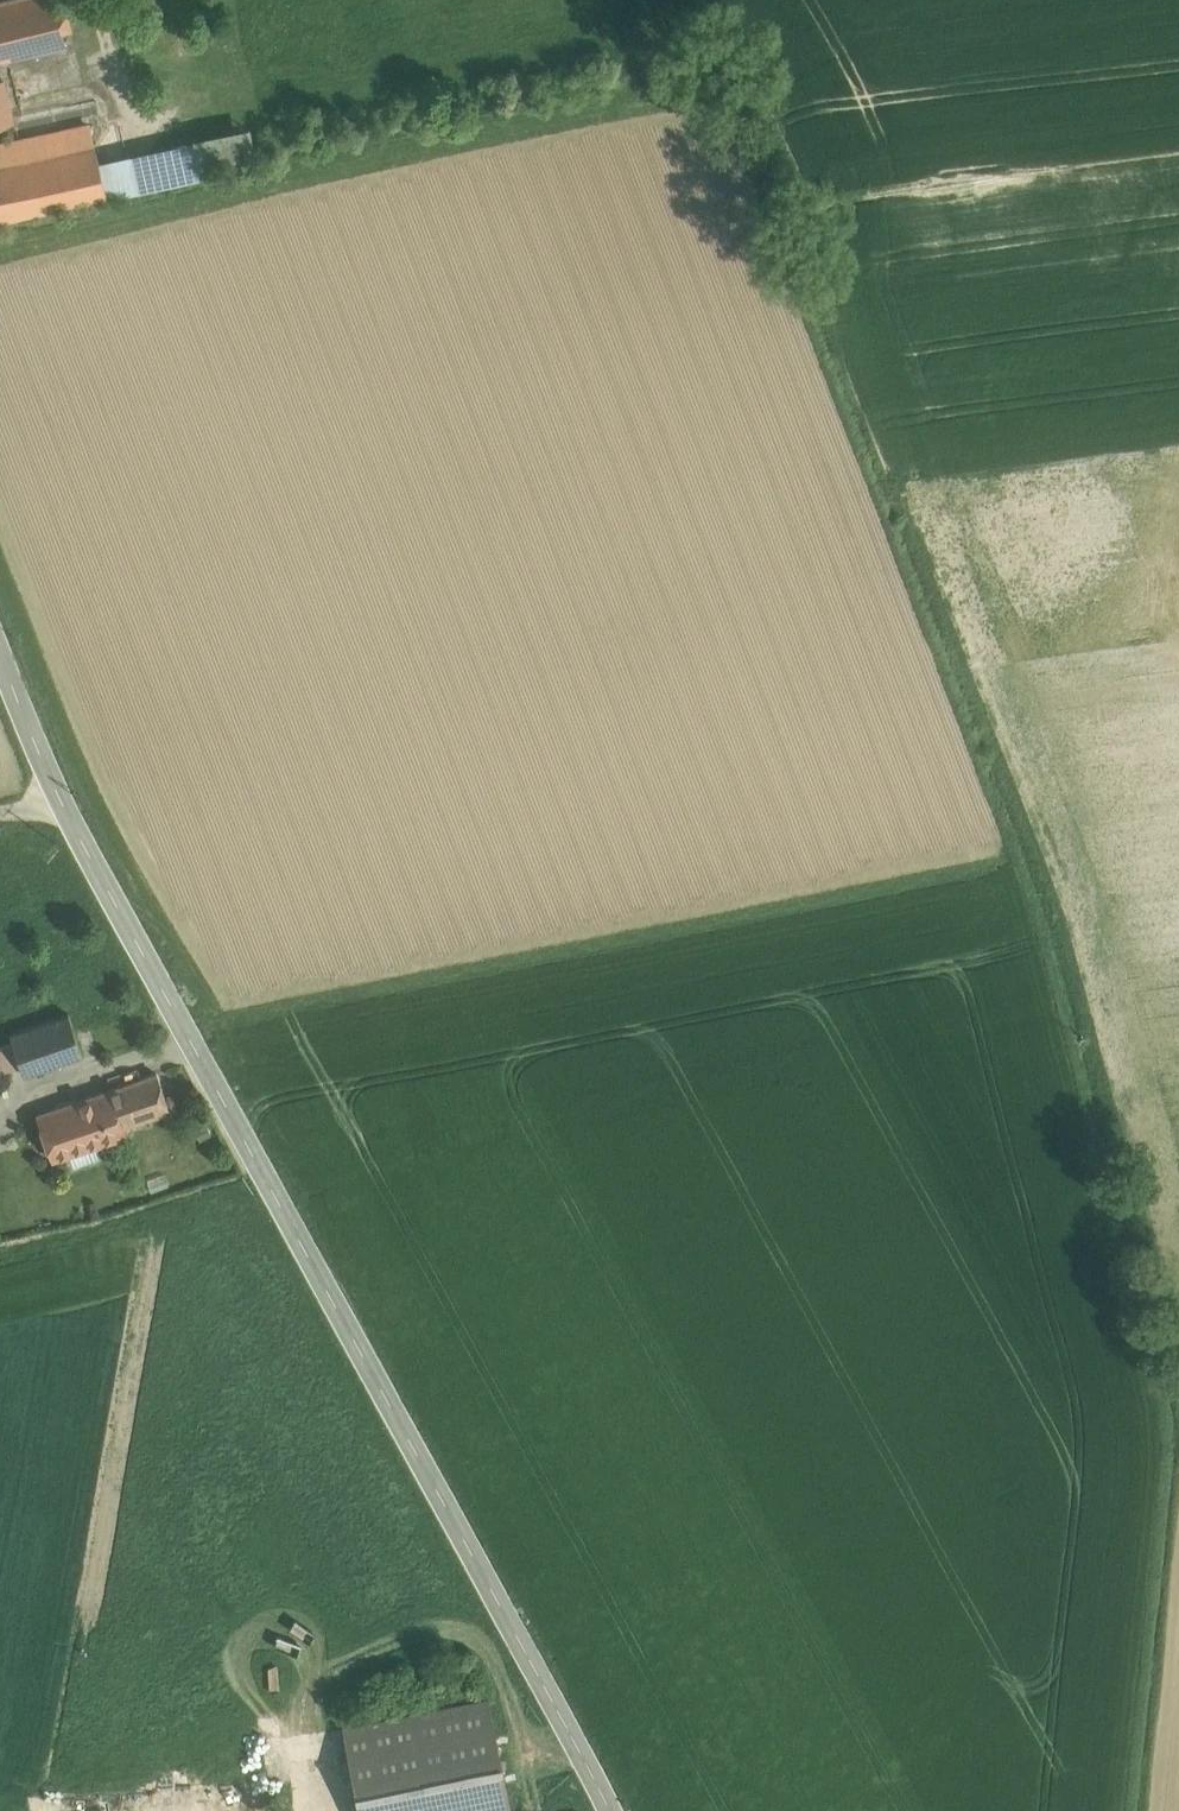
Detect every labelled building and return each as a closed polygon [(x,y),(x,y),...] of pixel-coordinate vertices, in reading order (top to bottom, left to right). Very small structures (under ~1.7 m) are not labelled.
[(65,42),(60,24),(71,22),(66,2),(56,5),(54,0),(0,0),(0,58),(65,42)] [(13,119),(3,75),(0,75),(0,122),(13,119)] [(0,142),(0,164),(95,144),(90,123),(0,142)] [(194,141),(99,161),(107,195),(201,175),(194,141)] [(0,164),(0,218),(107,195),(99,161),(95,144),(0,164)] [(68,1012),(10,1032),(13,1042),(21,1063),(24,1072),(82,1052),(68,1012)] [(0,1046),(0,1065),(2,1070),(21,1063),(13,1042),(0,1046)] [(157,1072),(109,1088),(121,1124),(169,1108),(157,1072)] [(109,1088),(38,1112),(53,1157),(124,1133),(121,1124),(109,1088)] [(344,1727),(361,1810),(511,1810),(488,1697),(344,1727)]
